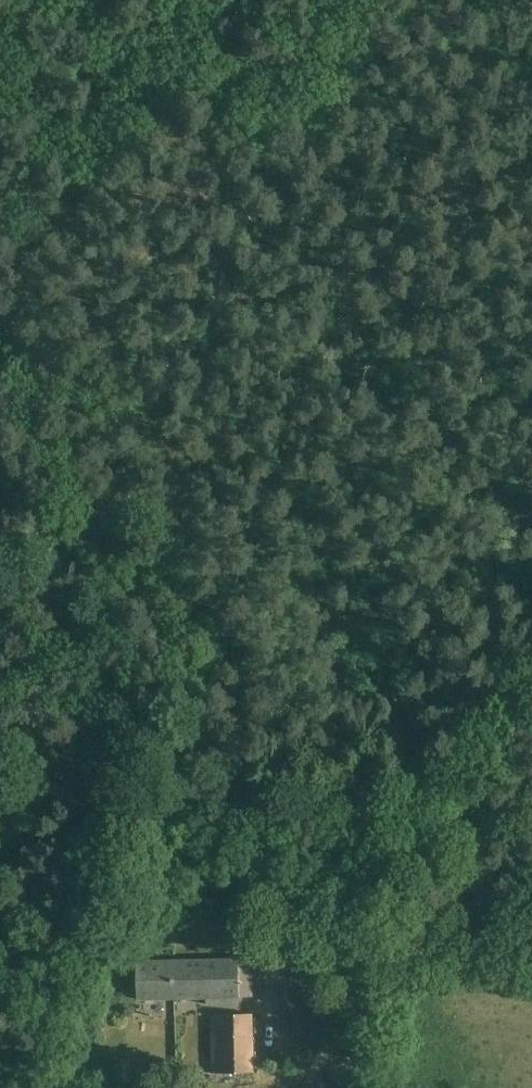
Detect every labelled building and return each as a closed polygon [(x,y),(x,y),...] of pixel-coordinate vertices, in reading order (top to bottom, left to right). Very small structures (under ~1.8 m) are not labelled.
[(252,959),(222,960),(137,961),(137,998),(252,996),(252,959)] [(253,1013),(217,1014),(218,1073),(254,1072),(253,1013)]
